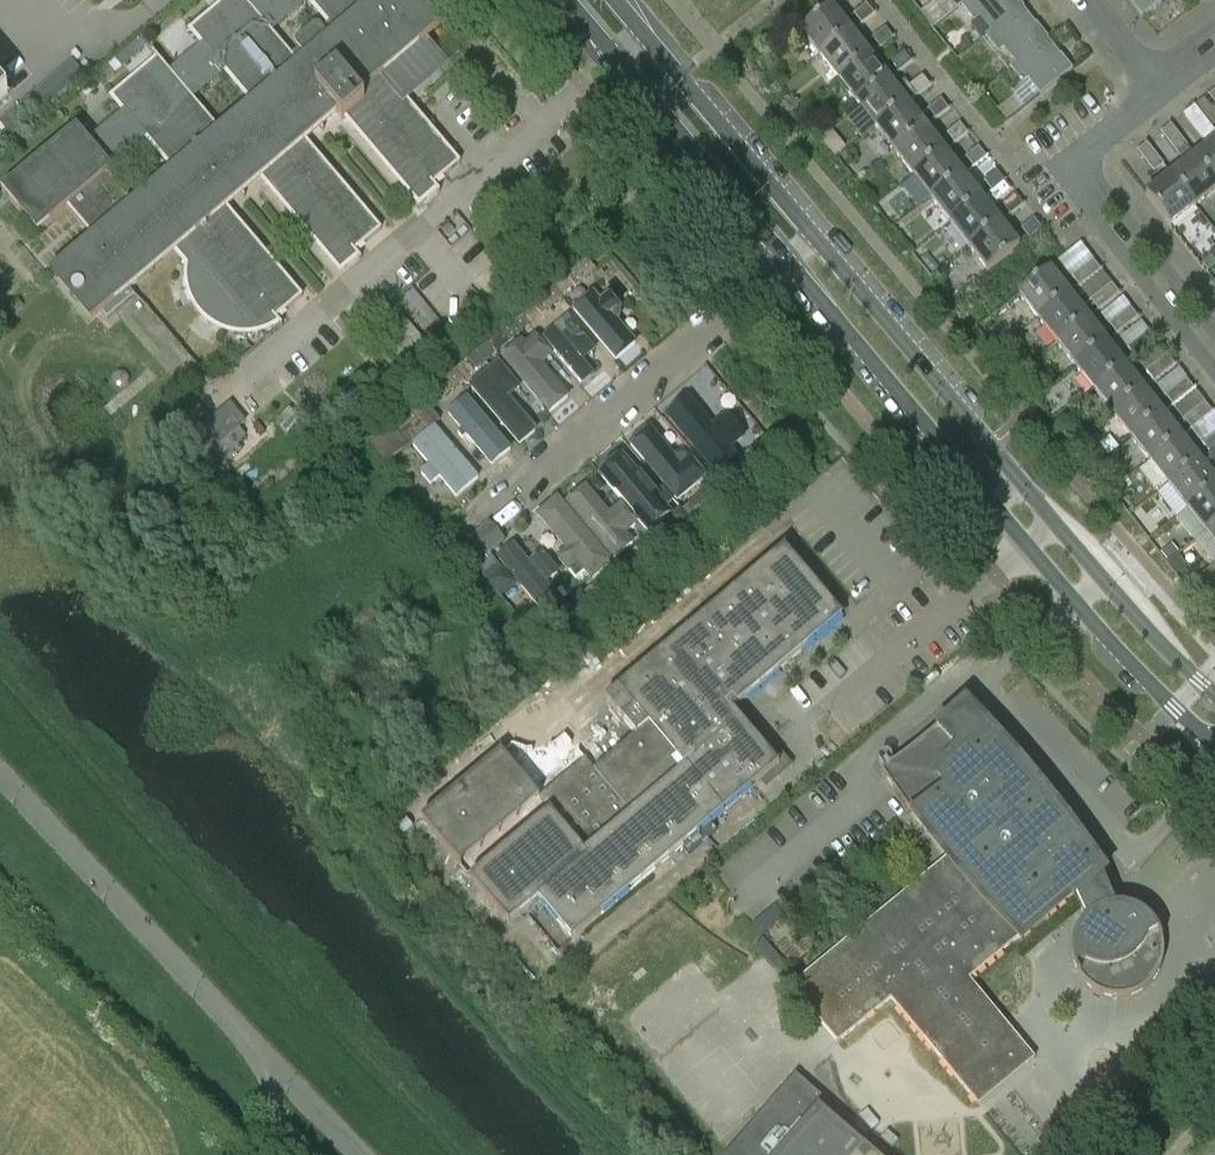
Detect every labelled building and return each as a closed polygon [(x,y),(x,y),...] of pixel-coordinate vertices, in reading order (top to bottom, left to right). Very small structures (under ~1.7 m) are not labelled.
[(77,127),(2,191),(38,233),(68,208),(93,239),(62,265),(59,262),(58,263),(59,265),(51,273),(93,322),(101,315),(107,321),(135,297),(130,290),(176,251),(188,265),(187,270),(187,275),(187,280),(188,285),(189,290),(191,295),(192,300),(195,304),(197,309),(201,313),(204,316),(208,320),(212,323),(216,326),(220,328),(225,330),(230,332),(235,333),(240,334),(245,334),(250,334),(255,333),(260,332),(265,331),(269,329),(274,327),(278,324),(281,327),(282,326),(276,319),(302,297),(227,208),(263,178),(340,270),(356,256),(360,261),(361,259),(355,252),(381,230),(306,142),(338,115),(343,121),(347,118),(419,203),(435,190),(439,194),(440,193),(434,185),(460,163),(401,94),(435,65),(419,46),(439,29),(417,2),(419,0),(416,0),(415,1),(415,0),(309,0),(339,35),(333,41),(321,28),(320,27),(318,26),(316,26),(315,26),(314,26),(312,27),(298,39),(297,40),(296,41),(296,43),(295,44),(296,46),(296,47),(297,48),(308,62),(301,67),(298,64),(270,30),(305,0),(255,0),(249,5),(245,0),(229,0),(192,31),(203,44),(170,72),(153,52),(152,53),(158,60),(113,98),(124,111),(88,141),(77,127)] [(1016,0),(970,0),(967,3),(966,2),(962,6),(975,23),(980,20),(991,33),(1023,9),(1016,0)] [(1165,0),(1128,0),(1142,18),(1143,18),(1165,0)] [(862,26),(875,16),(867,6),(854,16),(862,26)] [(820,57),(851,32),(832,8),(801,32),(820,57)] [(1023,9),(991,33),(986,37),(999,54),(1004,50),(1015,64),(1046,39),(1023,9)] [(893,39),(886,29),(873,39),(880,49),(893,39)] [(838,81),(870,56),(851,32),(820,57),(838,81)] [(1071,71),(1046,39),(1015,64),(1010,68),(1023,84),(1028,81),(1040,95),(1071,71)] [(912,63),(904,53),(891,63),(899,73),(912,63)] [(888,80),(870,56),(838,81),(857,104),(888,80)] [(0,120),(0,128),(10,140),(87,75),(74,59),(0,120)] [(923,77),(909,88),(916,97),(931,87),(923,77)] [(906,104),(907,104),(916,97),(904,82),(895,89),(888,80),(857,104),(875,128),(906,104)] [(8,94),(0,85),(0,101),(8,94)] [(1015,94),(998,108),(1007,120),(1024,106),(1015,94)] [(941,101),(929,110),(937,121),(949,111),(941,101)] [(894,152),(925,128),(918,119),(907,104),(906,104),(875,128),(890,147),(894,152)] [(1185,116),(1208,146),(1214,141),(1214,134),(1195,108),(1185,116)] [(852,110),(843,118),(850,127),(859,119),(852,110)] [(960,125),(947,135),(955,145),(968,135),(960,125)] [(817,135),(825,146),(837,137),(829,126),(817,135)] [(1171,126),(1161,134),(1178,156),(1188,148),(1171,126)] [(944,152),(926,129),(925,128),(894,152),(912,176),(944,152)] [(1208,146),(1195,157),(1194,157),(1214,185),(1214,141),(1208,146)] [(1147,145),(1138,153),(1154,174),(1164,166),(1147,145)] [(1170,176),(1195,208),(1214,192),(1214,185),(1194,157),(1195,157),(1188,148),(1178,156),(1185,164),(1170,176)] [(979,149),(966,159),(974,169),(986,159),(979,149)] [(944,152),(912,176),(931,200),(962,176),(944,152)] [(997,173),(984,183),(992,192),(1005,182),(997,173)] [(981,199),(962,176),(931,200),(949,224),(981,199)] [(1170,176),(1145,195),(1170,227),(1195,208),(1170,176)] [(1016,196),(1003,206),(1011,216),(1023,206),(1016,196)] [(981,199),(949,224),(968,247),(999,223),(981,199)] [(1021,230),(1029,240),(1042,230),(1034,220),(1021,230)] [(455,231),(449,223),(441,230),(447,237),(455,231)] [(1018,248),(999,223),(968,247),(987,272),(1018,248)] [(1214,266),(1214,264),(1210,258),(1201,265),(1207,272),(1214,266)] [(587,260),(554,289),(563,299),(596,271),(587,260)] [(1101,272),(1093,262),(1072,278),(1080,289),(1101,272)] [(1038,320),(1069,296),(1049,271),(1018,295),(1038,320)] [(570,300),(579,313),(614,366),(644,346),(600,280),(570,300)] [(1119,296),(1112,286),(1091,303),(1098,312),(1119,296)] [(425,332),(436,328),(420,287),(395,296),(400,310),(382,317),(396,356),(430,343),(425,332)] [(554,288),(534,305),(543,316),(563,299),(554,288)] [(1087,319),(1069,296),(1038,320),(1056,344),(1087,319)] [(1138,319),(1131,309),(1109,326),(1117,336),(1138,319)] [(521,316),(501,333),(510,344),(530,327),(521,316)] [(1075,367),(1106,343),(1087,319),(1056,344),(1075,367)] [(594,376),(583,364),(595,354),(576,332),(566,340),(558,331),(544,343),(583,386),(594,376)] [(1149,333),(1128,349),(1136,360),(1157,343),(1149,333)] [(542,370),(547,365),(526,342),(503,363),(553,418),(571,402),(542,370)] [(1094,391),(1125,367),(1106,343),(1075,367),(1094,391)] [(488,344),(468,361),(477,372),(497,355),(488,344)] [(1168,357),(1147,373),(1154,383),(1176,367),(1168,357)] [(510,404),(522,393),(498,365),(470,389),(523,450),(538,437),(510,404)] [(1112,415),(1143,391),(1125,367),(1094,391),(1112,415)] [(455,371),(435,389),(444,399),(465,382),(455,371)] [(1186,380),(1165,397),(1173,407),(1194,390),(1186,380)] [(1131,439),(1162,414),(1143,391),(1112,415),(1131,439)] [(685,409),(727,458),(741,446),(699,397),(685,409)] [(403,416),(389,428),(398,438),(407,449),(441,421),(432,410),(422,399),(402,416),(403,416)] [(209,422),(193,402),(175,417),(207,454),(245,422),(230,405),(209,422)] [(1204,404),(1184,421),(1191,430),(1212,414),(1204,404)] [(475,408),(462,420),(504,469),(517,457),(475,408)] [(1150,463),(1181,438),(1162,414),(1131,439),(1150,463)] [(460,504),(484,481),(438,432),(413,454),(460,504)] [(1202,445),(1210,455),(1214,451),(1214,435),(1202,445)] [(639,454),(676,494),(694,477),(657,438),(639,454)] [(1169,487),(1200,462),(1181,438),(1150,463),(1169,487)] [(777,451),(767,439),(748,454),(757,465),(758,466),(777,451)] [(608,473),(651,521),(665,509),(622,461),(608,473)] [(1157,496),(1176,519),(1187,510),(1214,488),(1214,482),(1200,462),(1169,487),(1157,496)] [(735,466),(715,483),(724,494),(725,494),(745,477),(744,477),(735,466)] [(724,494),(715,483),(702,494),(682,511),(692,521),(712,505),(711,504),(724,494)] [(1187,510),(1206,534),(1214,527),(1214,488),(1187,510)] [(568,509),(613,555),(633,535),(588,490),(568,509)] [(554,519),(532,535),(566,582),(588,566),(554,519)] [(670,521),(649,538),(658,549),(659,550),(679,533),(670,521)] [(461,546),(477,565),(489,554),(505,541),(489,523),(461,546)] [(1206,534),(1214,546),(1214,527),(1206,534)] [(533,603),(552,588),(519,544),(499,559),(533,603)] [(1178,554),(1172,547),(1162,555),(1168,563),(1178,554)] [(785,549),(618,690),(606,700),(636,736),(594,771),(586,759),(539,799),(501,754),(421,821),(507,924),(537,899),(571,940),(779,766),(732,710),(843,618),(785,549)] [(637,549),(617,566),(626,577),(646,560),(637,549)] [(604,577),(571,605),(580,615),(593,605),(613,588),(626,577),(617,566),(604,577)] [(503,568),(502,569),(486,582),(498,597),(500,595),(515,584),(503,568)] [(1206,610),(1214,621),(1214,604),(1206,610)] [(922,693),(940,678),(936,673),(917,688),(922,693)] [(791,988),(815,1018),(837,1044),(890,1001),(978,1107),(1035,1060),(969,981),(1074,895),(1084,918),(1081,922),(1080,924),(1078,927),(1076,931),(1074,935),(1073,939),(1072,943),(1072,946),(1072,950),(1072,954),(1073,958),(1074,962),(1075,966),(1077,970),(1078,973),(1081,977),(1083,980),(1086,983),(1089,985),(1092,988),(1096,990),(1099,992),(1103,993),(1107,994),(1111,995),(1115,995),(1119,995),(1123,995),(1127,994),(1131,993),(1135,992),(1138,990),(1142,988),(1145,986),(1148,983),(1151,981),(1154,978),(1156,974),(1158,971),(1160,968),(1161,964),(1162,960),(1163,956),(1163,952),(1163,948),(1163,945),(1162,941),(1161,937),(1160,933),(1159,929),(1157,926),(1154,923),(1152,920),(1149,917),(1146,914),(1143,912),(1140,910),(1136,908),(1132,906),(1129,905),(1125,904),(1121,904),(1117,904),(1113,904),(1099,874),(1102,871),(968,708),(885,777),(950,856),(791,988)] [(762,936),(773,927),(763,916),(752,925),(762,936)] [(781,960),(763,939),(754,946),(773,967),(781,960)] [(863,1147),(815,1105),(821,1098),(796,1076),(727,1154),(872,1154),(863,1147)] [(892,1149),(899,1142),(887,1132),(881,1139),(892,1149)]
